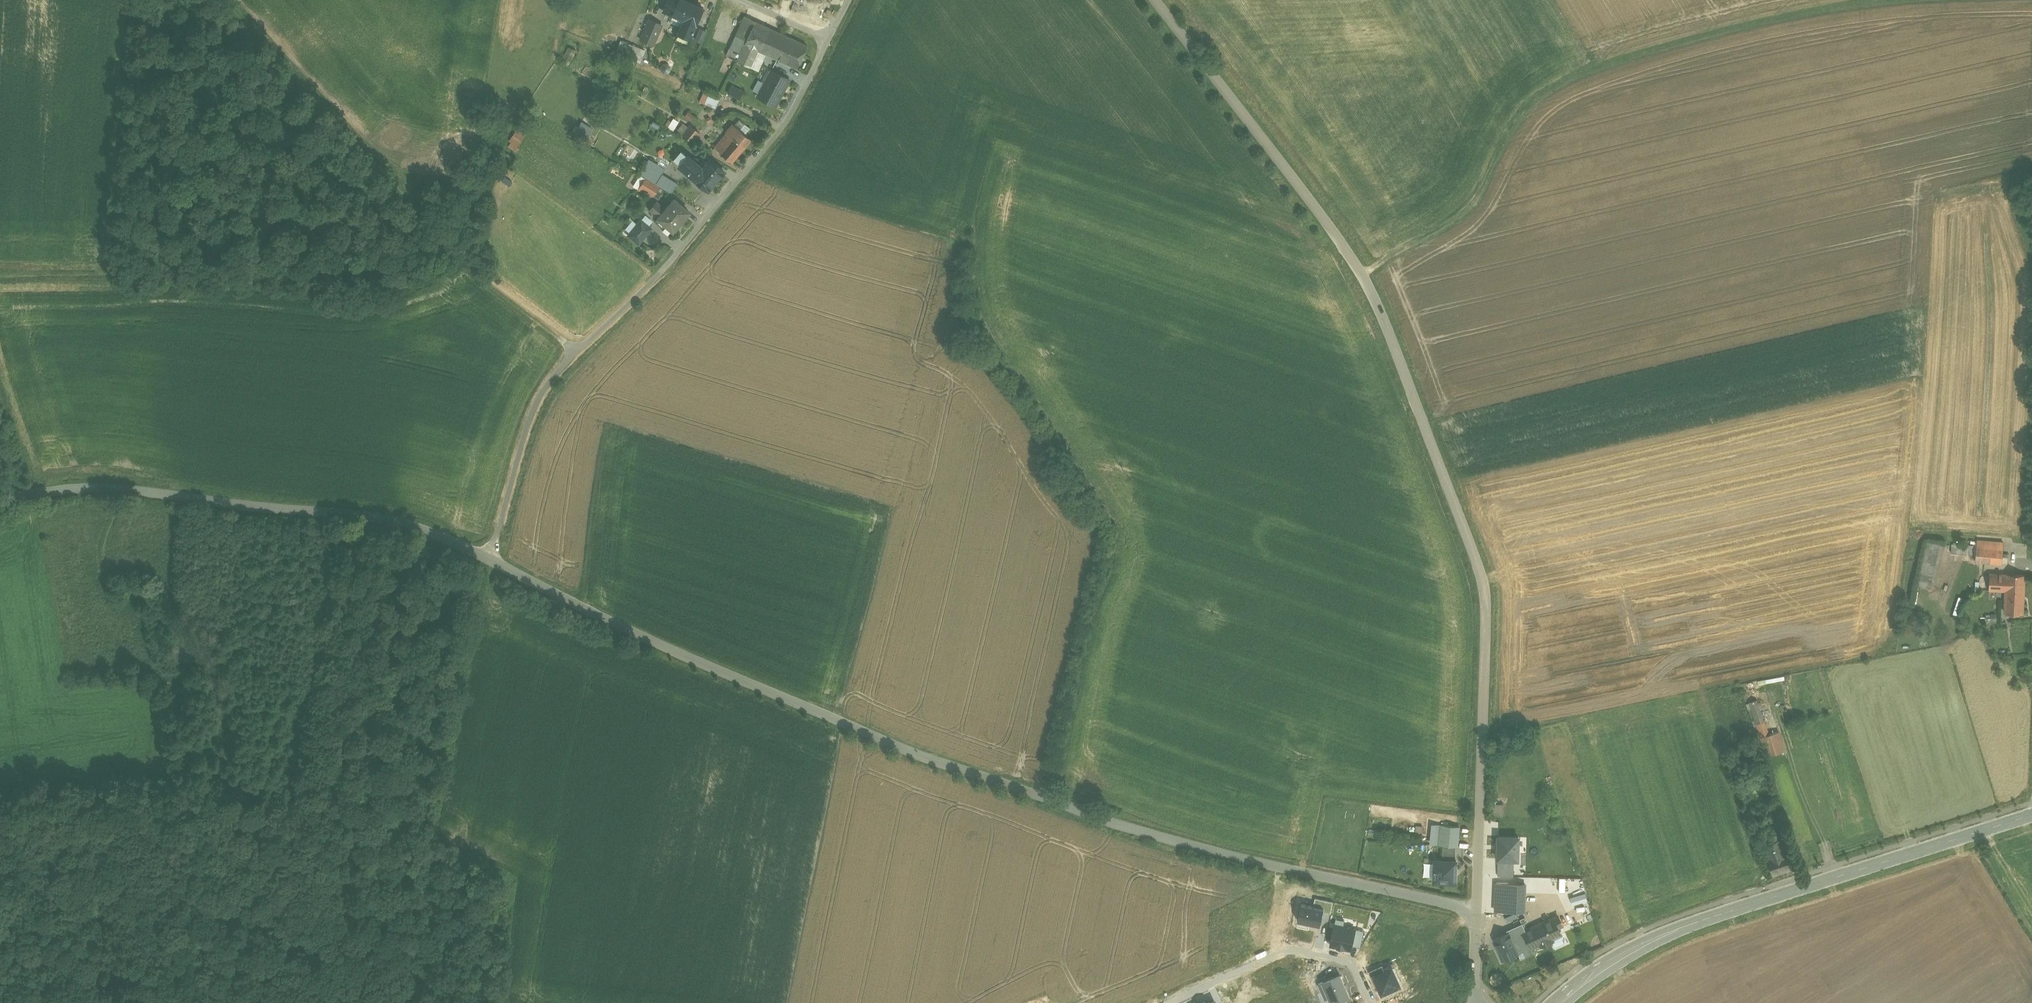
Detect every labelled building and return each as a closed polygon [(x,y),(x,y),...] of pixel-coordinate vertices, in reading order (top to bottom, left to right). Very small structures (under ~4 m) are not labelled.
[(686,0),(668,0),(663,11),(684,20),(678,33),(689,38),(703,7),(686,0)] [(755,21),(745,16),(741,27),(750,31),(755,21)] [(667,22),(660,18),(654,32),(662,35),(667,22)] [(789,37),(755,21),(750,31),(744,44),(765,53),(778,60),(789,37)] [(750,31),(741,27),(739,31),(736,40),(735,39),(727,56),(757,70),(765,53),(744,44),(750,31)] [(706,30),(701,28),(697,36),(703,39),(706,30)] [(807,45),(789,37),(778,60),(797,68),(807,45)] [(640,48),(622,40),(617,52),(635,60),(640,48)] [(790,79),(771,70),(765,82),(766,83),(758,97),(775,106),(790,79)] [(742,100),(746,94),(733,87),(729,93),(742,100)] [(720,98),(709,94),(705,104),(716,109),(720,98)] [(691,122),(696,116),(691,111),(686,117),(691,122)] [(678,121),(673,119),(668,127),(673,130),(678,121)] [(577,133),(589,140),(596,127),(584,120),(577,133)] [(751,139),(733,124),(726,133),(715,147),(732,161),(751,139)] [(700,133),(690,125),(683,134),(692,142),(700,133)] [(521,128),(508,145),(517,151),(530,135),(521,128)] [(665,152),(679,160),(683,152),(680,150),(683,146),(673,140),(665,152)] [(621,156),(627,148),(622,145),(617,153),(621,156)] [(709,158),(701,167),(687,155),(679,165),(708,190),(724,171),(709,158)] [(653,169),(646,164),(643,170),(649,175),(653,169)] [(678,183),(662,173),(656,184),(671,193),(678,183)] [(668,192),(640,175),(633,186),(641,191),(643,188),(663,201),(668,192)] [(674,198),(665,208),(656,201),(649,209),(658,217),(658,218),(673,231),(689,211),(674,198)] [(646,223),(636,216),(629,226),(639,232),(646,223)] [(1930,588),(1939,541),(1920,538),(1908,602),(1912,603),(1916,585),(1930,588)] [(1982,546),(1977,546),(1975,560),(2002,562),(2002,556),(2003,548),(1982,546)] [(2007,573),(1990,573),(1989,590),(2006,590),(2007,573)] [(2024,574),(2007,573),(2006,590),(2005,612),(2023,613),(2024,574)] [(1778,731),(1761,737),(1768,756),(1784,750),(1778,731)] [(1781,813),(1771,817),(1774,827),(1785,823),(1781,813)] [(1458,826),(1435,823),(1433,844),(1456,846),(1458,826)] [(1778,833),(1770,836),(1772,842),(1780,839),(1778,833)] [(1762,834),(1756,836),(1759,844),(1764,842),(1762,834)] [(1772,842),(1765,844),(1769,858),(1768,858),(1774,874),(1793,868),(1787,851),(1785,852),(1781,839),(1780,839),(1772,842)] [(1515,846),(1498,845),(1497,866),(1509,867),(1515,867),(1515,866),(1528,867),(1529,859),(1515,858),(1515,846)] [(1457,860),(1436,859),(1435,869),(1435,871),(1435,880),(1456,881),(1457,860)] [(1509,867),(1497,866),(1497,875),(1509,876),(1509,867)] [(1509,882),(1497,882),(1496,910),(1518,911),(1519,882),(1509,882)] [(1298,920),(1321,925),(1325,908),(1302,903),(1298,920)] [(1507,924),(1523,920),(1522,917),(1516,918),(1514,912),(1505,915),(1507,924)] [(1554,918),(1525,930),(1532,946),(1561,933),(1554,918)] [(1329,944),(1353,949),(1353,945),(1357,929),(1357,927),(1333,923),(1329,944)] [(1513,932),(1511,934),(1510,932),(1495,938),(1500,949),(1498,950),(1502,959),(1519,952),(1518,951),(1531,945),(1531,946),(1532,946),(1525,930),(1525,931),(1522,924),(1511,929),(1513,932)] [(1365,930),(1357,929),(1353,945),(1361,947),(1365,930)] [(1378,986),(1382,995),(1403,986),(1394,965),(1385,969),(1383,965),(1370,971),(1377,987),(1378,986)] [(1352,996),(1342,973),(1318,983),(1321,992),(1318,993),(1322,1002),(1331,1002),(1332,1002),(1336,1002),(1352,996)]
